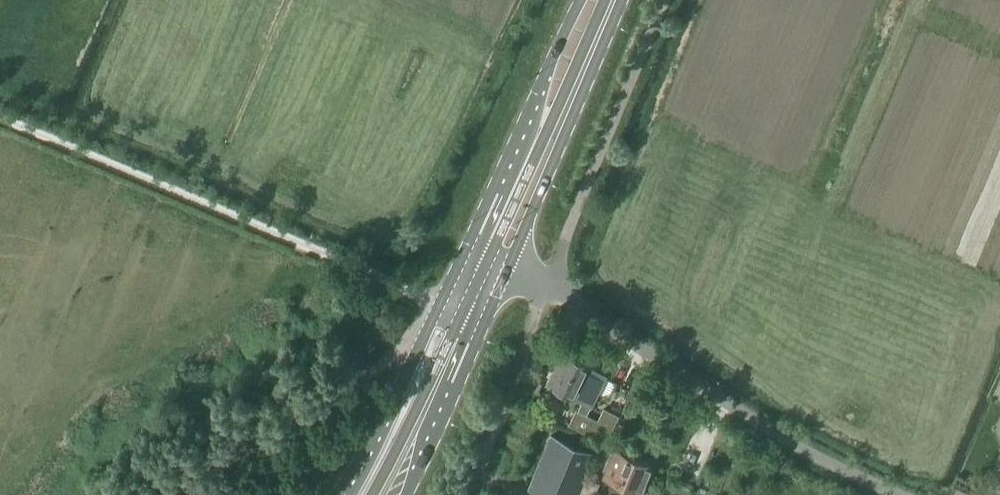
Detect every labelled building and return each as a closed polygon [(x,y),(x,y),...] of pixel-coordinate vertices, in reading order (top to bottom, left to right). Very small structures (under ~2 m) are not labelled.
[(594,407),(608,377),(563,357),(549,386),(594,407)] [(570,420),(609,437),(620,412),(604,405),(599,417),(576,407),(570,420)] [(529,488),(545,494),(580,494),(596,456),(551,437),(529,488)] [(624,486),(621,493),(626,494),(641,494),(654,465),(615,449),(603,477),(624,486)]
